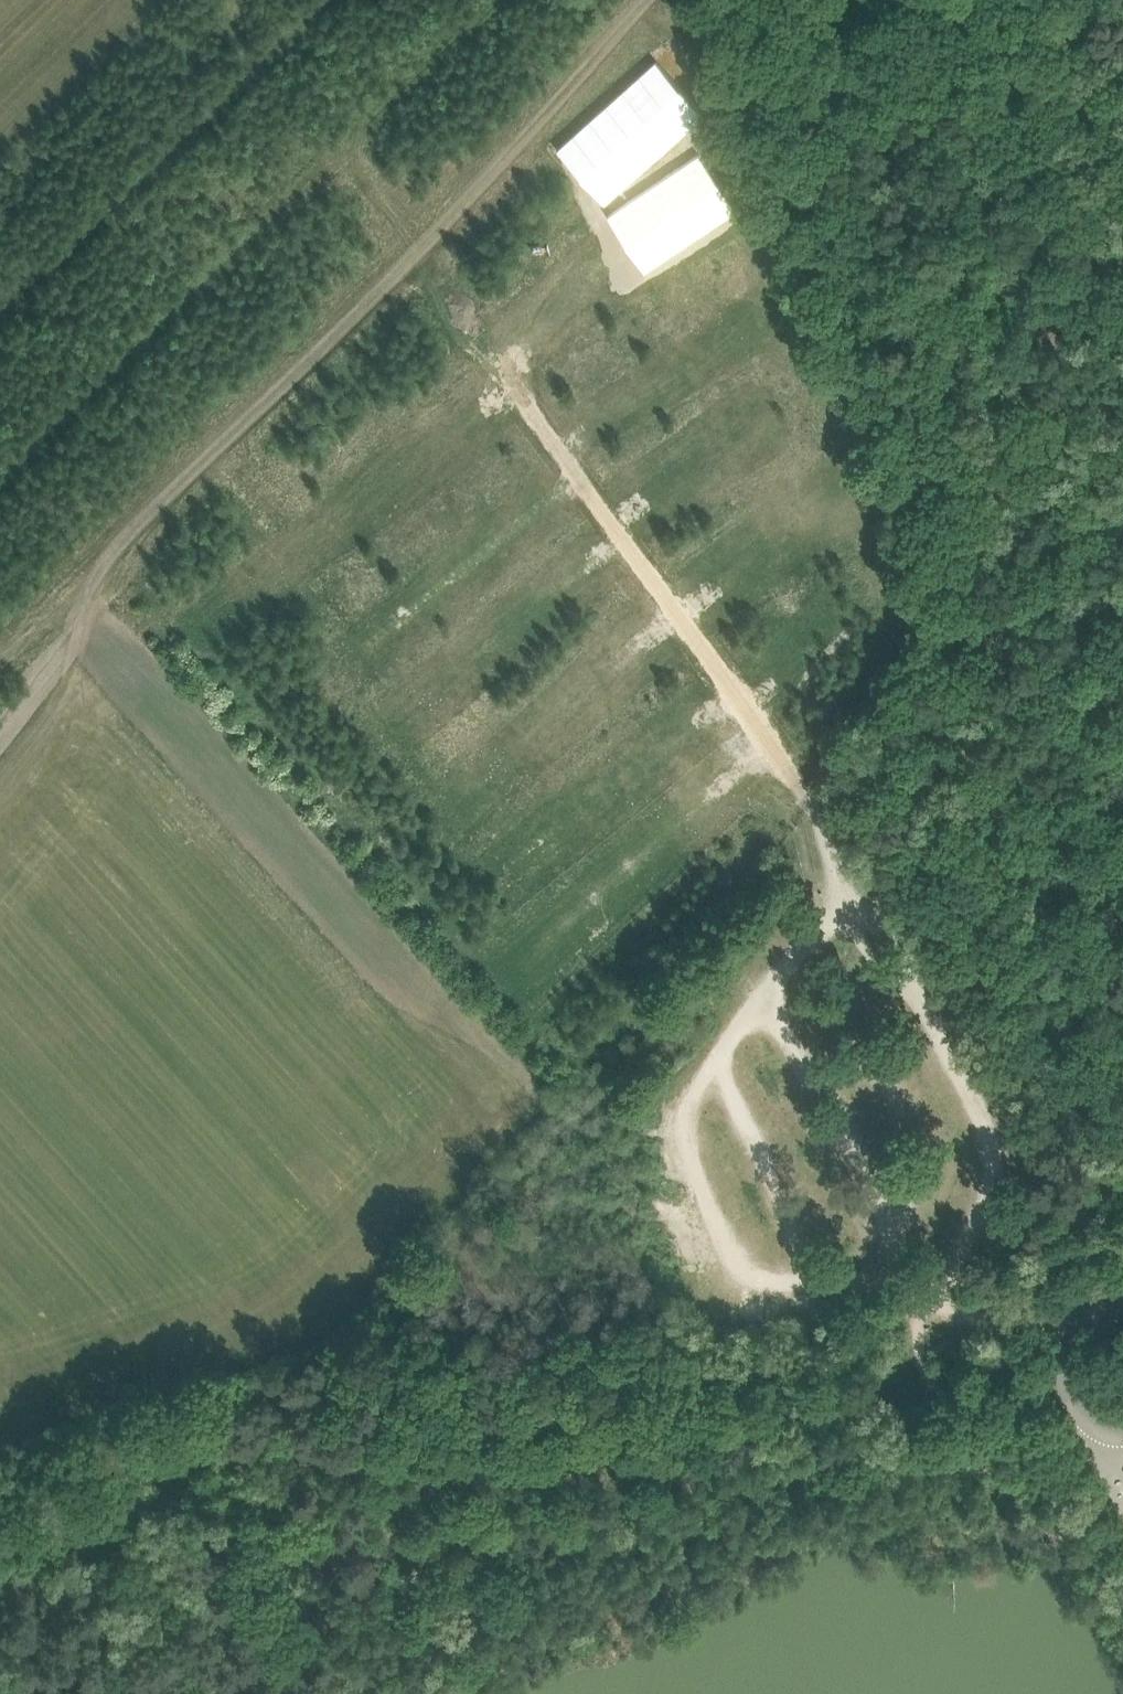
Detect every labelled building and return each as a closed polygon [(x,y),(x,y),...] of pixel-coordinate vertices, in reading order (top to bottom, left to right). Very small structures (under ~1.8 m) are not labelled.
[(702,116),(654,61),(555,149),(603,203),(702,116)]
